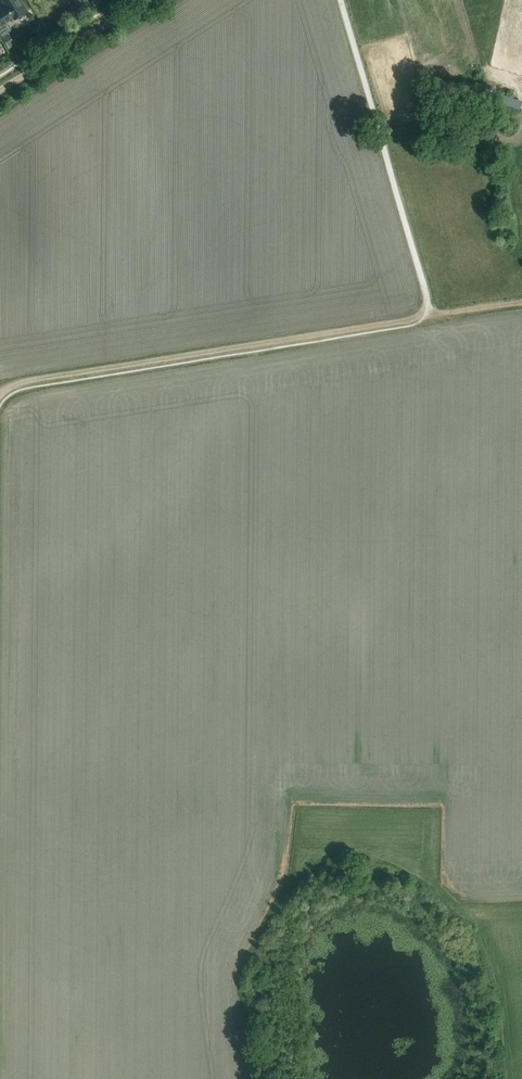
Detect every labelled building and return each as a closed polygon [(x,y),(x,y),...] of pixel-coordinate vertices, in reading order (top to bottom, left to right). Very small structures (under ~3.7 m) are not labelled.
[(6,22),(14,18),(15,20),(28,12),(21,0),(3,0),(2,0),(6,6),(0,10),(0,32),(3,37),(8,33),(12,31),(6,22)] [(83,7),(79,0),(67,0),(74,12),(83,7)] [(8,33),(3,37),(10,48),(16,45),(8,33)]
